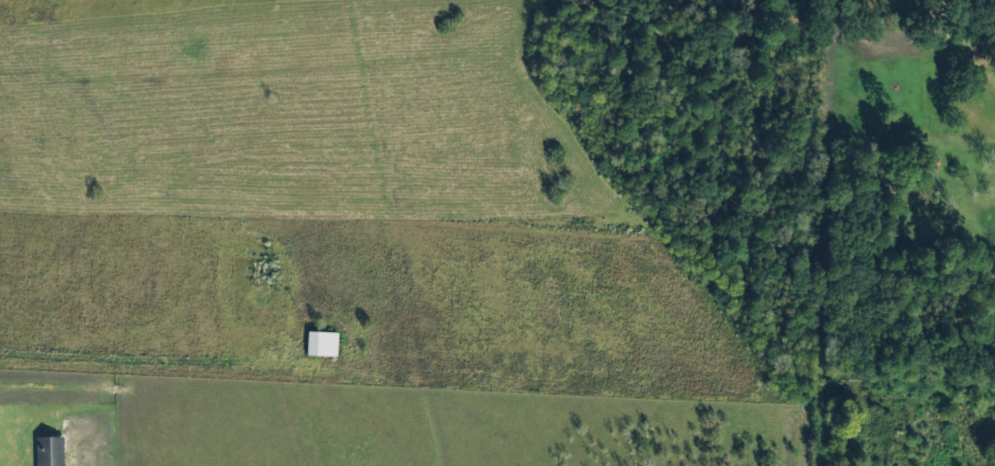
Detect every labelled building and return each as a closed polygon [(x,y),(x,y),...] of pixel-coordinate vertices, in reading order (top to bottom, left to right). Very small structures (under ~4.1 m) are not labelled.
[(306,356),(336,356),(337,333),(307,332),(306,356)] [(36,465),(63,465),(63,437),(35,437),(36,465)]
